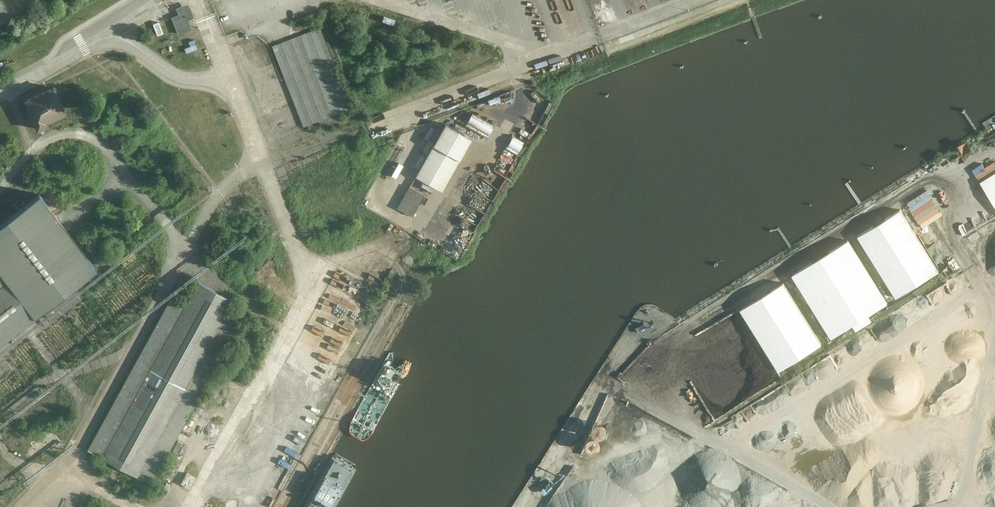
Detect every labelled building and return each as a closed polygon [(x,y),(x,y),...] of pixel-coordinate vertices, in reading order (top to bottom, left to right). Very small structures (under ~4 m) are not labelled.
[(171,17),(177,35),(190,31),(187,20),(193,18),(189,5),(176,9),(178,15),(171,17)] [(315,33),(274,51),(305,131),(352,112),(321,31),(315,33)] [(66,116),(55,88),(20,102),(31,129),(66,116)] [(491,137),(499,125),(474,112),(467,124),(491,137)] [(445,192),(473,138),(448,124),(417,177),(445,192)] [(525,142),(513,136),(506,148),(517,154),(525,142)] [(978,182),(994,207),(994,172),(978,182)] [(427,194),(413,186),(400,208),(415,215),(427,194)] [(43,189),(0,222),(0,342),(102,262),(43,189)] [(901,208),(856,236),(895,300),(941,273),(901,208)] [(849,240),(793,275),(834,339),(890,303),(849,240)] [(782,281),(739,307),(778,372),(822,345),(782,281)] [(173,300),(91,452),(156,485),(240,326),(225,319),(234,299),(203,284),(190,309),(173,300)] [(223,385),(218,393),(229,398),(233,390),(223,385)] [(193,487),(199,477),(190,472),(184,483),(193,487)]
